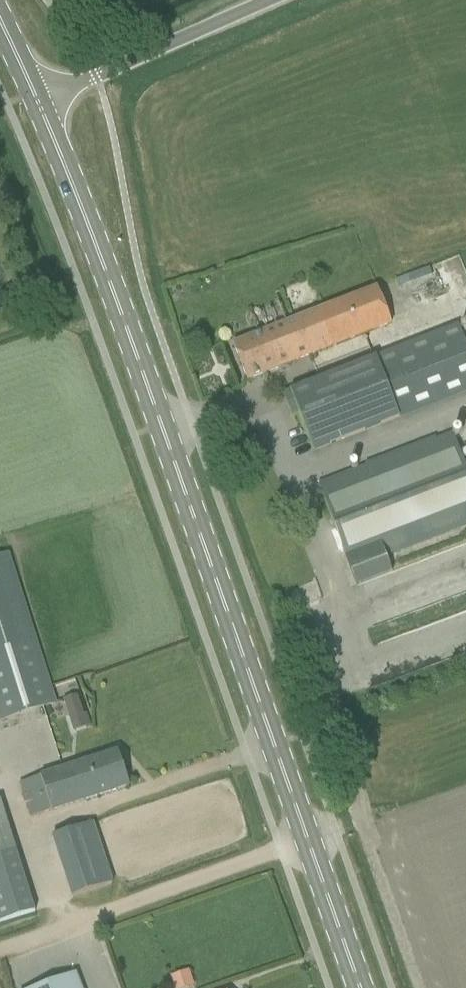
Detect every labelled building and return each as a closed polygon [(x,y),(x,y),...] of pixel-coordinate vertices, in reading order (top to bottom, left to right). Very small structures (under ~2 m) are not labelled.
[(380,288),(252,339),(234,346),(247,381),(266,374),(394,323),(380,288)] [(458,326),(283,395),(292,417),(299,414),(314,452),(465,393),(465,346),(458,326)] [(350,568),(357,588),(393,574),(386,555),(465,524),(465,467),(454,435),(319,487),(350,568)] [(58,705),(10,554),(0,557),(0,724),(58,705)] [(63,701),(68,716),(83,711),(78,696),(63,701)] [(32,818),(110,793),(129,787),(118,753),(99,759),(21,784),(32,818)] [(1,802),(0,803),(0,874),(21,867),(1,802)] [(94,822),(51,838),(71,898),(114,883),(94,822)] [(40,987),(81,987),(76,974),(40,987)]
